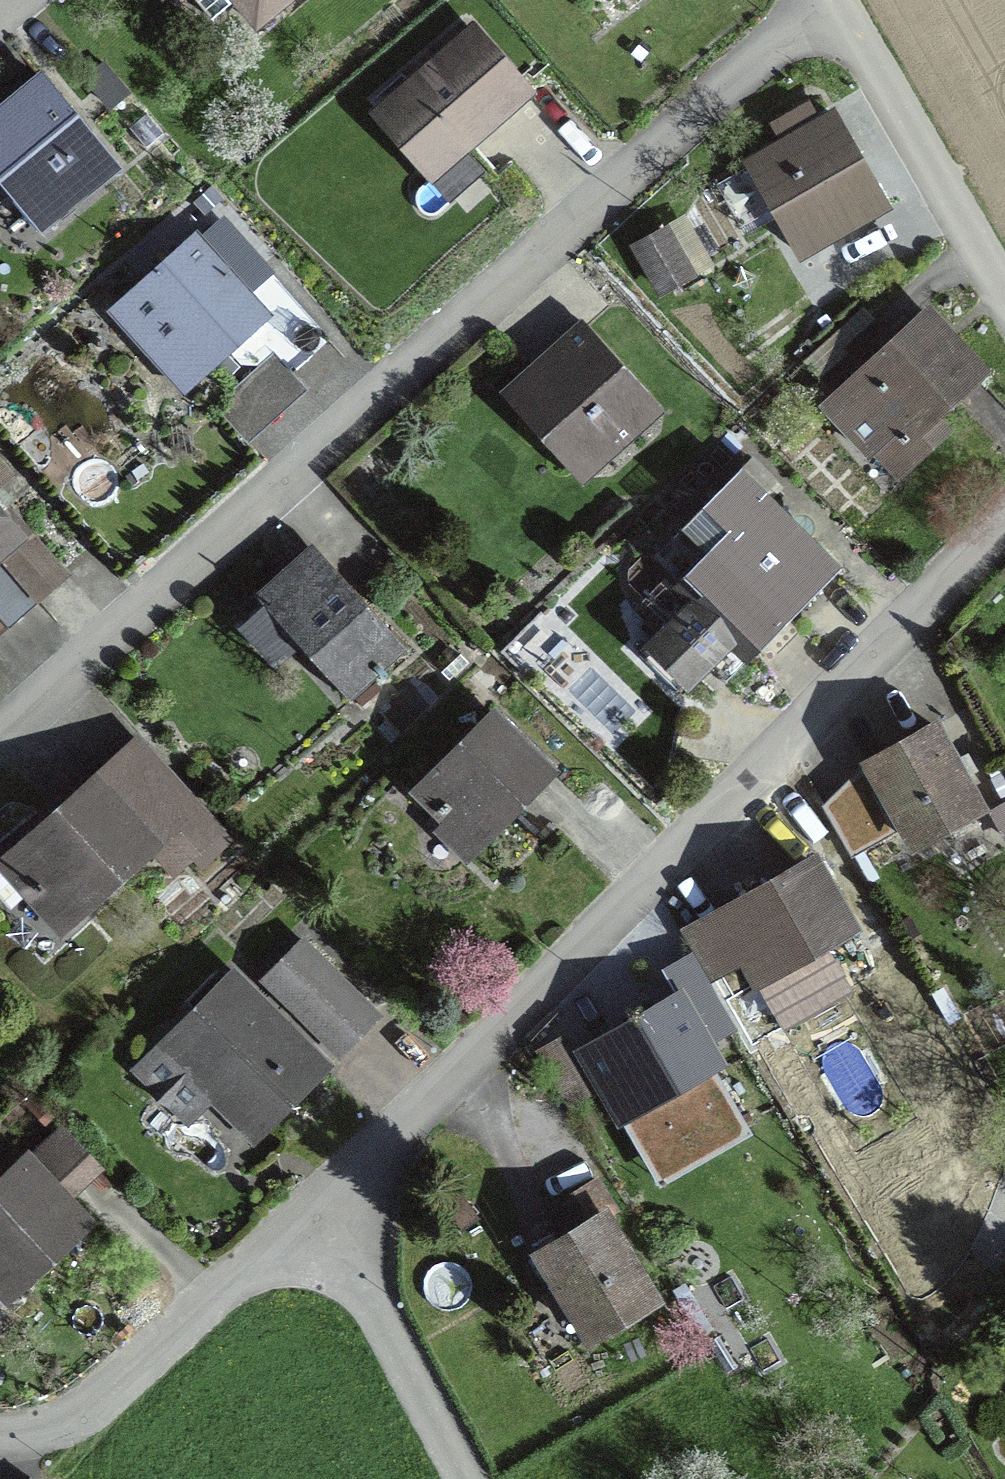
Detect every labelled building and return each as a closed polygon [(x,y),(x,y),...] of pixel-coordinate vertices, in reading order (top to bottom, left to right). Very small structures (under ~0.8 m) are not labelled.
[(212,19),(235,0),(256,26),(287,0),(196,0),(212,19)] [(484,172),(464,149),(527,93),(471,29),(377,111),(453,199),(484,172)] [(42,234),(118,171),(39,76),(0,109),(0,188),(2,186),(42,234)] [(818,123),(807,104),(774,124),(784,143),(748,163),(799,254),(885,205),(833,114),(818,123)] [(257,364),(273,349),(291,369),(326,337),(262,266),(258,269),(219,224),(196,245),(189,237),(114,304),(147,340),(154,334),(196,380),(229,350),(241,363),(257,364)] [(662,291),(690,275),(665,231),(637,246),(662,291)] [(979,377),(922,315),(832,398),(841,408),(832,416),(869,455),(876,449),(899,474),(945,431),(933,420),(979,377)] [(510,381),(588,469),(658,406),(580,318),(510,381)] [(14,475),(0,459),(0,488),(14,475)] [(838,571),(738,472),(703,507),(728,532),(673,587),(664,578),(641,601),(664,624),(636,652),(682,698),(701,680),(714,694),(838,571)] [(59,580),(0,516),(0,630),(59,580)] [(244,627),(276,663),(298,643),(350,701),(407,649),(311,542),(253,594),(266,608),(244,627)] [(416,792),(448,823),(452,819),(478,844),(551,771),(494,714),(416,792)] [(980,808),(963,777),(976,770),(967,754),(954,762),(933,726),(868,763),(824,808),(850,854),(895,829),(874,792),(882,788),(914,845),(980,808)] [(208,820),(137,741),(0,864),(0,896),(11,908),(32,888),(66,926),(155,846),(166,858),(208,820)] [(994,809),(1004,829),(1004,803),(994,809)] [(851,930),(812,862),(687,934),(713,978),(743,961),(781,1028),(842,993),(817,949),(851,930)] [(306,943),(266,984),(334,1051),(374,1010),(306,943)] [(706,1047),(737,1029),(709,980),(693,952),(662,970),(678,998),(706,1047)] [(220,1088),(264,1131),(325,1069),(229,974),(134,1070),(187,1122),(220,1088)] [(710,1067),(716,1064),(706,1047),(678,998),(582,1053),(619,1117),(639,1105),(663,1146),(732,1106),(710,1067)] [(588,1093),(558,1040),(539,1052),(569,1104),(588,1093)] [(0,1188),(0,1271),(14,1285),(82,1222),(27,1164),(0,1188)] [(547,1294),(561,1316),(572,1309),(590,1339),(655,1299),(605,1216),(614,1211),(596,1182),(553,1208),(570,1235),(539,1254),(559,1287),(547,1294)]
